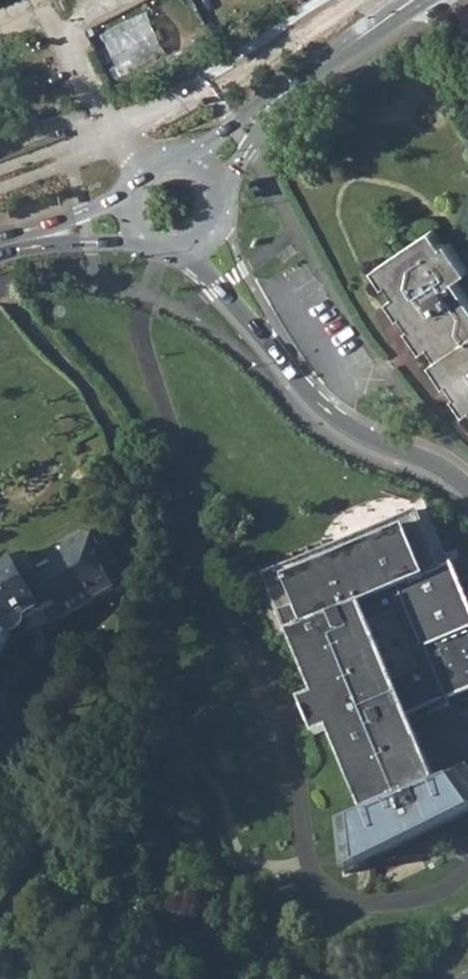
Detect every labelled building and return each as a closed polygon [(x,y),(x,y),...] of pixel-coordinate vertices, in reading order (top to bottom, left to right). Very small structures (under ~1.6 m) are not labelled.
[(109,29),(118,67),(163,57),(153,18),(109,29)] [(465,250),(457,255),(449,242),(444,245),(434,229),(382,265),(393,281),(389,284),(408,312),(404,316),(412,327),(416,323),(455,381),(450,384),(457,394),(462,391),(467,400),(467,248),(465,250)] [(329,729),(364,812),(349,818),(354,866),(467,809),(467,769),(434,782),(407,715),(467,690),(467,602),(461,585),(456,573),(452,562),(449,563),(450,564),(441,567),(417,509),(262,575),(287,634),(289,633),(315,696),(302,701),(316,735),(329,729)] [(12,637),(14,638),(26,635),(28,623),(28,621),(55,605),(63,619),(115,589),(103,570),(118,562),(100,532),(86,539),(83,534),(33,562),(29,555),(15,560),(13,556),(0,564),(0,654),(12,637)]
